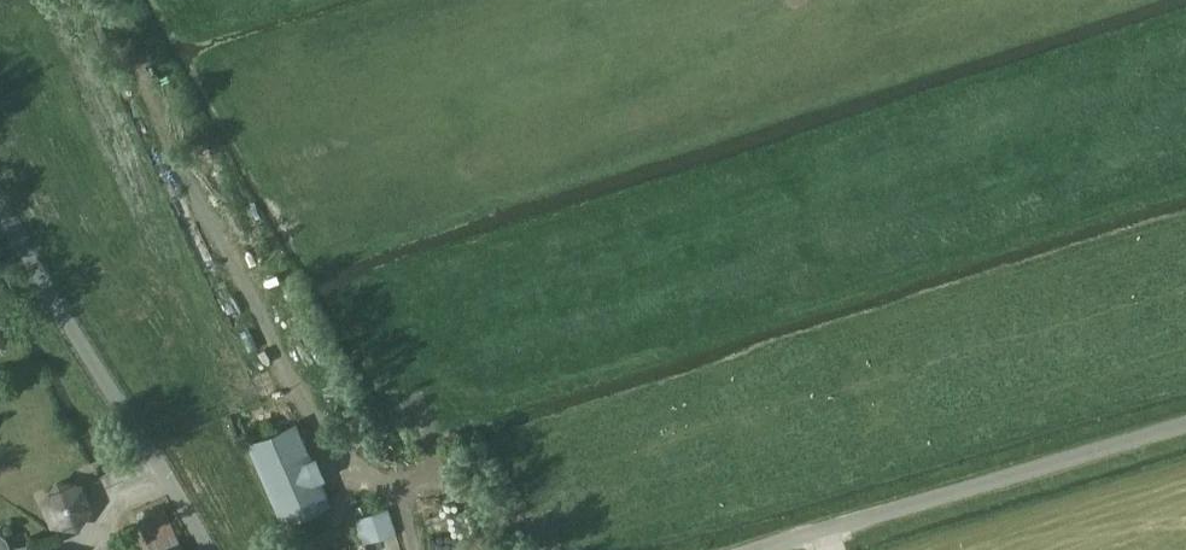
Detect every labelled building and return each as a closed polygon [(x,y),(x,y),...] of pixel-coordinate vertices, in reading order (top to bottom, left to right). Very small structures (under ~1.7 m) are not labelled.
[(295,424),(249,444),(283,521),(329,500),(319,478),(322,477),(313,456),(310,457),(295,424)] [(74,526),(88,508),(83,486),(56,482),(43,499),(49,523),(74,526)] [(150,549),(183,549),(164,507),(137,518),(150,549)] [(23,544),(8,547),(7,543),(4,538),(0,534),(0,549),(25,549),(23,544)]
